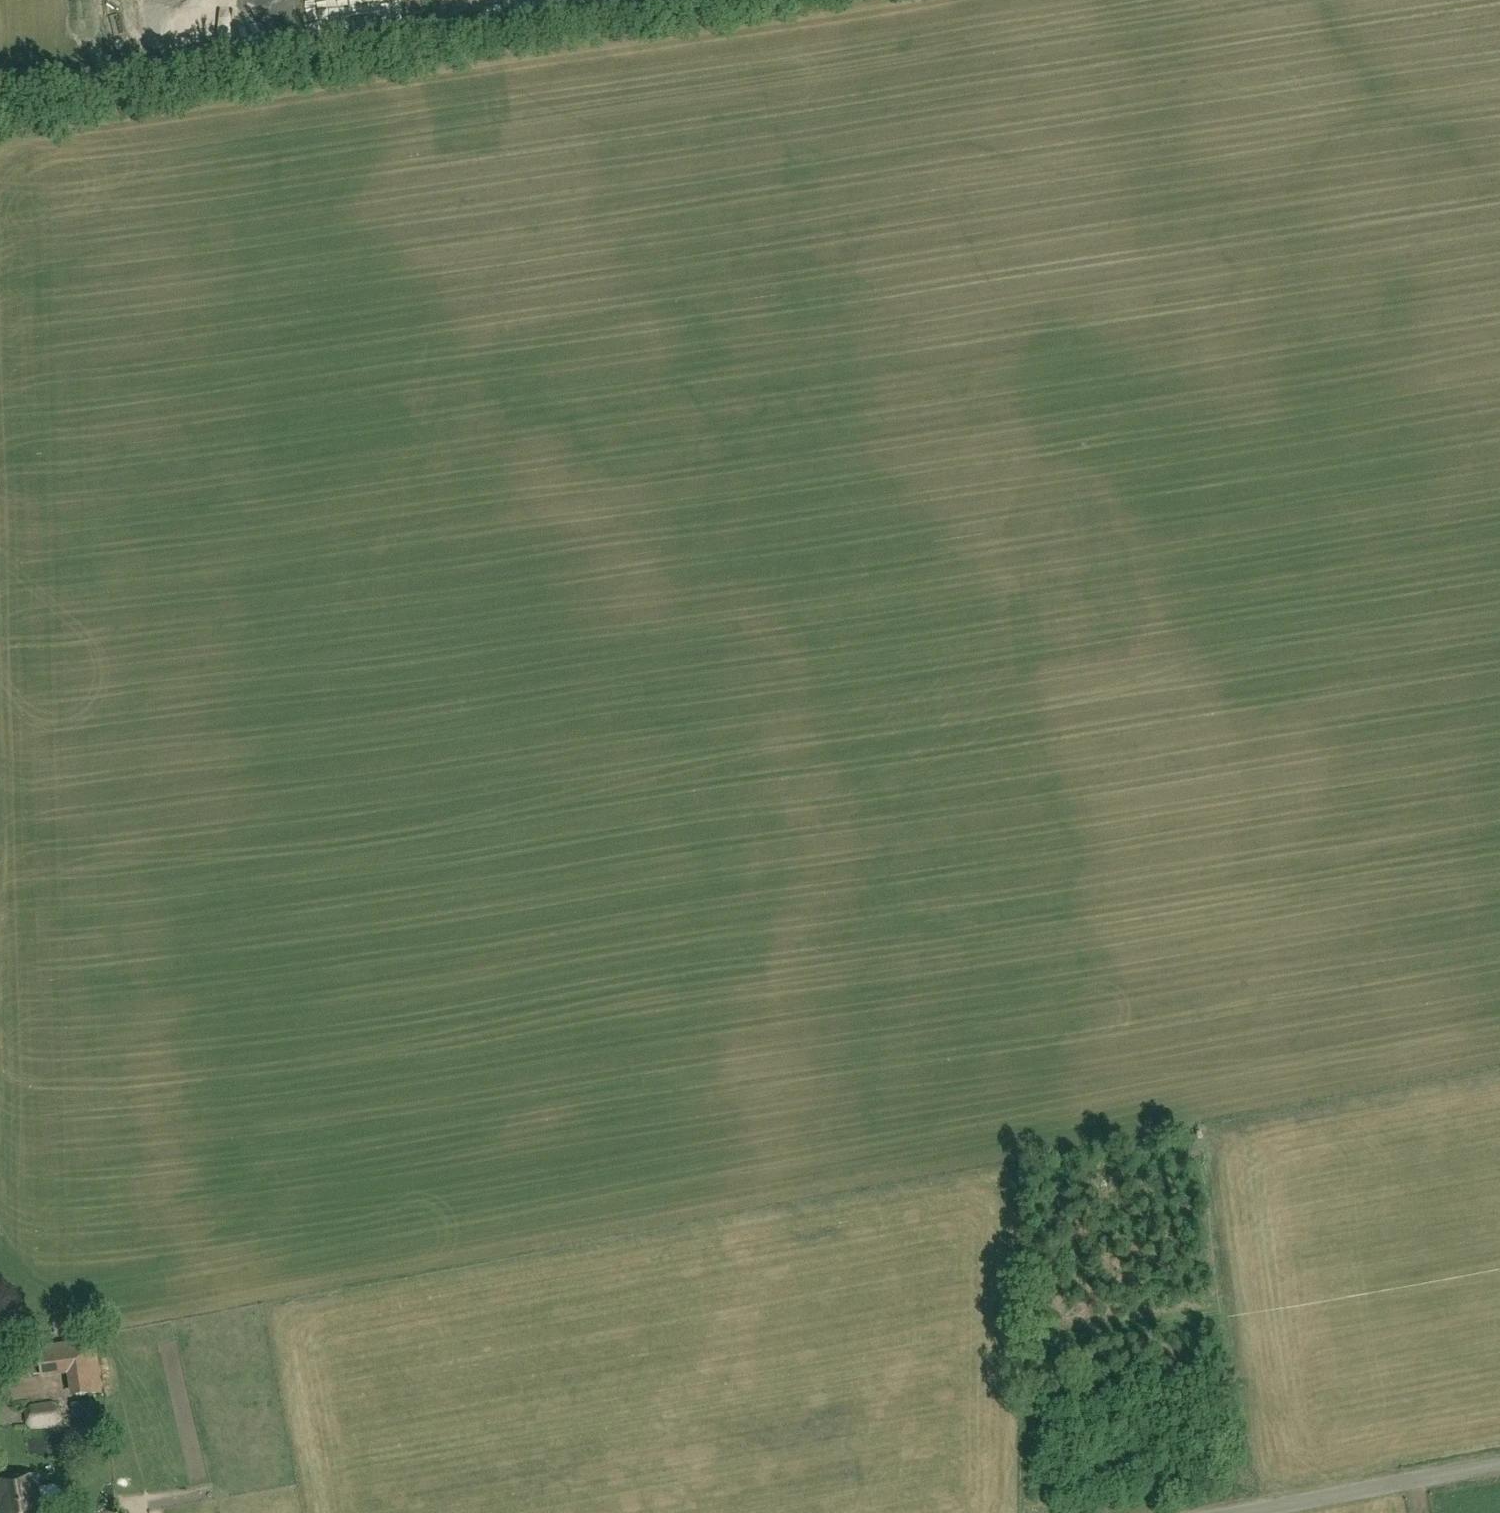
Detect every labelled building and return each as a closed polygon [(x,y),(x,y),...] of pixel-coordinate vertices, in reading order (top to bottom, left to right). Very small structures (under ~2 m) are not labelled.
[(33,1429),(56,1427),(61,1421),(59,1409),(54,1405),(31,1407),(27,1412),(28,1425),(33,1429)] [(42,1510),(48,1509),(48,1508),(58,1506),(61,1503),(59,1488),(55,1486),(39,1489),(36,1476),(0,1482),(0,1512),(43,1512),(42,1510)]
